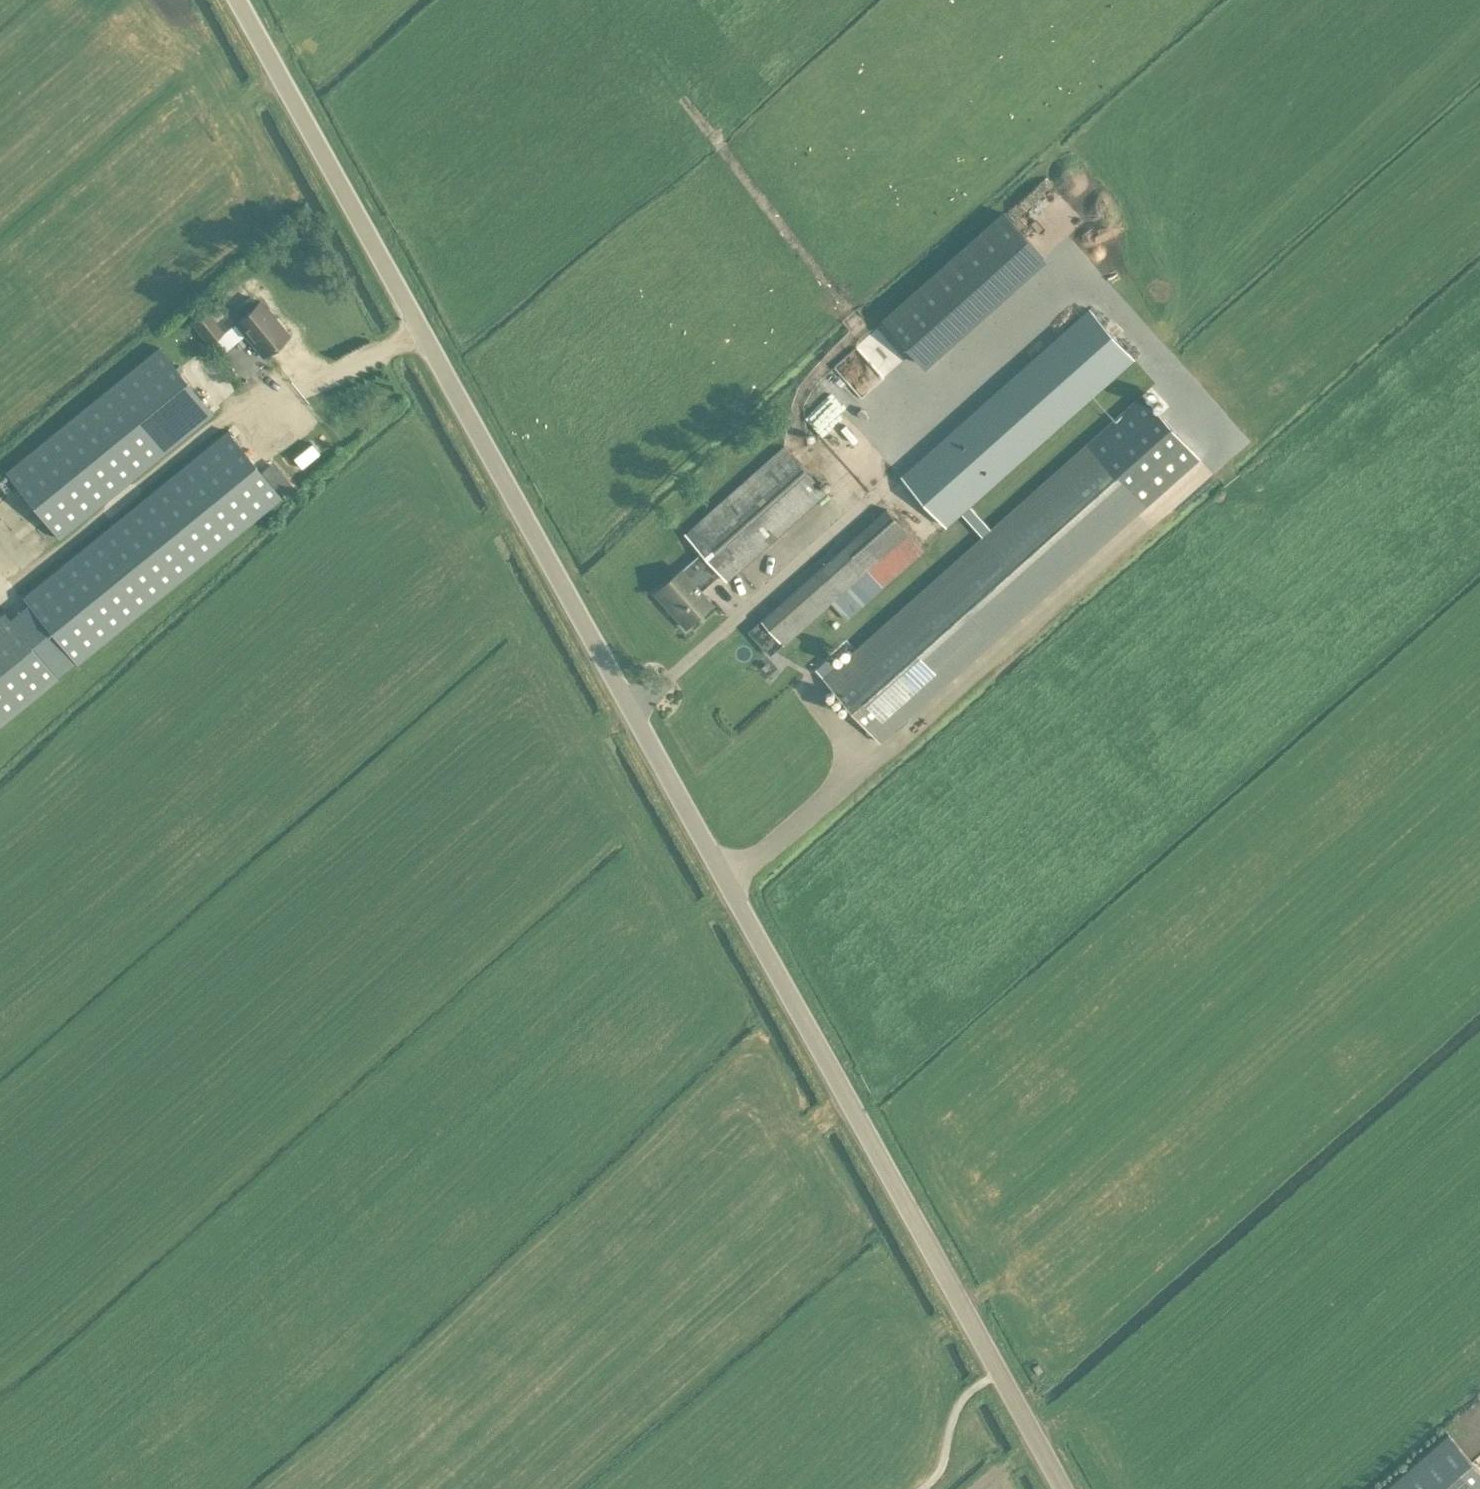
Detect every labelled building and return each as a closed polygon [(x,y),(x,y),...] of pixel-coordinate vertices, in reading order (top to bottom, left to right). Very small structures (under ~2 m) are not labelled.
[(884,319),(924,364),(1044,256),(1005,212),(884,319)] [(216,296),(205,304),(213,316),(225,307),(216,296)] [(191,320),(209,342),(235,322),(263,356),(289,335),(260,300),(241,316),(235,309),(217,323),(206,309),(191,320)] [(983,536),(992,528),(971,504),(1135,358),(1090,308),(902,475),(947,525),(962,512),(983,536)] [(6,471),(59,537),(212,412),(158,347),(6,471)] [(853,347),(823,380),(858,412),(888,379),(853,347)] [(1143,393),(1089,441),(1146,506),(1200,458),(1143,393)] [(22,597),(76,663),(280,496),(227,430),(22,597)] [(824,677),(882,741),(1146,506),(1089,441),(992,528),(983,536),(824,677)] [(683,568),(656,593),(687,627),(714,603),(699,587),(718,570),(728,580),(827,492),(785,446),(686,534),(702,552),(683,569),(683,568)] [(12,495),(5,476),(0,478),(0,499),(12,495)] [(924,549),(909,533),(888,509),(762,620),(784,644),(831,602),(846,618),(924,549)] [(34,510),(18,525),(27,535),(44,520),(34,510)] [(57,678),(3,612),(0,615),(0,724),(57,678)] [(774,677),(780,660),(763,654),(757,671),(774,677)] [(1043,1370),(1040,1364),(1034,1367),(1038,1373),(1043,1370)] [(1448,1433),(1384,1488),(1470,1488),(1479,1480),(1479,1470),(1448,1433)]
